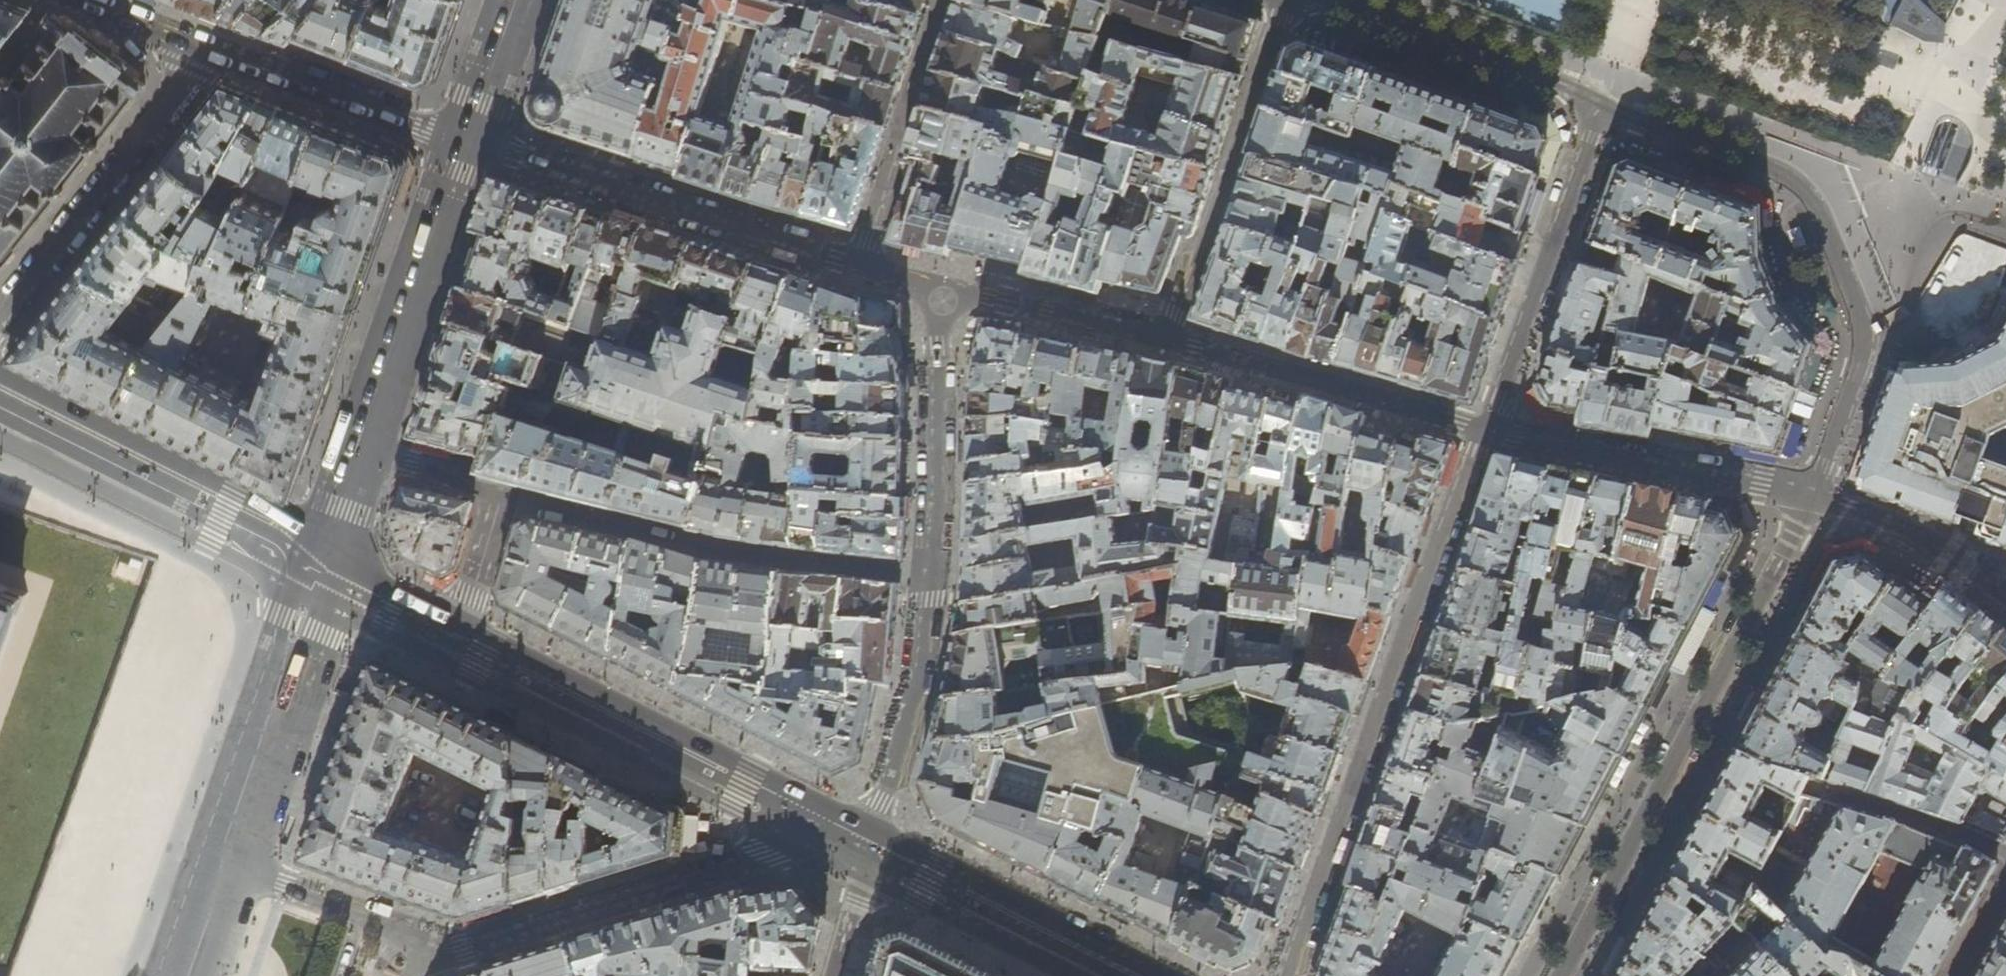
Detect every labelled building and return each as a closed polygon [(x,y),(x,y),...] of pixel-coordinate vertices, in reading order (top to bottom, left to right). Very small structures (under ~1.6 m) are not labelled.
[(31,7),(11,0),(10,0),(0,0),(0,46),(31,7)] [(221,17),(232,0),(179,0),(190,5),(208,12),(221,17)] [(236,23),(253,0),(232,0),(221,17),(230,21),(236,23)] [(264,32),(293,6),(284,0),(275,0),(272,2),(270,0),(253,0),(236,23),(248,27),(264,32)] [(289,40),(294,33),(322,44),(352,56),(373,2),(374,0),(284,0),(293,6),(264,32),(276,36),(289,40)] [(436,76),(451,33),(463,0),(393,0),(390,8),(373,2),(352,56),(383,68),(414,80),(422,83),(436,76)] [(636,159),(650,107),(657,86),(617,73),(619,64),(624,51),(664,64),(666,60),(680,17),(685,19),(691,0),(569,0),(562,19),(541,80),(536,93),(538,94),(536,97),(534,99),(533,103),(532,105),(532,108),(532,110),(533,113),(533,115),(534,117),(535,120),(537,122),(539,125),(541,127),(545,129),(549,130),(552,131),(556,131),(556,133),(584,142),(636,159)] [(680,173),(679,179),(696,185),(733,198),(754,205),(773,148),(802,156),(815,109),(788,102),(801,62),(827,69),(842,20),(821,15),(815,38),(795,33),(802,10),(772,1),(767,0),(691,0),(685,19),(680,17),(666,60),(676,64),(673,72),(662,69),(657,86),(650,107),(636,159),(652,164),(680,173)] [(912,47),(915,38),(921,19),(922,18),(928,0),(870,0),(870,2),(863,0),(856,0),(853,9),(848,8),(815,0),(772,0),(772,1),(802,10),(821,15),(842,20),(827,69),(898,90),(905,68),(912,47)] [(946,31),(945,33),(1002,52),(1019,58),(1023,46),(1009,41),(1017,18),(1017,16),(955,0),(951,14),(946,31)] [(955,0),(1017,16),(1017,18),(1043,25),(1046,14),(1022,7),(1026,0),(956,0),(955,0)] [(1074,34),(1099,40),(1096,47),(1114,52),(1117,42),(1243,77),(1246,69),(1248,62),(1210,51),(1208,56),(1186,50),(1198,6),(1183,0),(1084,0),(1074,34)] [(1918,0),(1903,0),(1891,25),(1924,42),(1944,43),(1946,25),(1918,0)] [(1199,4),(1198,6),(1186,50),(1208,56),(1210,51),(1248,62),(1254,41),(1260,24),(1230,14),(1213,9),(1199,4)] [(53,13),(0,81),(0,271),(60,196),(59,196),(145,85),(134,77),(133,79),(124,72),(125,70),(123,68),(128,63),(78,25),(74,30),(72,28),(71,30),(62,24),(64,22),(53,13)] [(939,52),(932,72),(986,88),(1026,99),(1028,99),(1031,94),(1077,107),(1086,84),(1049,70),(1044,68),(1037,88),(1000,77),(994,77),(1002,52),(945,33),(942,42),(939,52)] [(1053,59),(1049,70),(1086,84),(1094,56),(1101,58),(1102,54),(1101,52),(1096,50),(1096,47),(1099,40),(1074,34),(1064,64),(1053,59)] [(1164,158),(1214,169),(1226,130),(1242,79),(1243,77),(1117,42),(1114,52),(1111,62),(1101,58),(1094,56),(1086,84),(1077,107),(1069,130),(1139,150),(1164,158)] [(1285,59),(1280,73),(1364,102),(1375,69),(1372,68),(1341,57),(1329,53),(1327,52),(1320,50),(1303,43),(1302,43),(1288,50),(1285,59)] [(815,109),(841,117),(885,129),(892,110),(898,90),(827,69),(801,62),(788,102),(815,109)] [(1427,88),(1375,69),(1364,102),(1350,138),(1349,146),(1389,160),(1387,165),(1395,179),(1393,184),(1445,202),(1447,195),(1463,149),(1477,106),(1427,88)] [(920,107),(920,108),(954,119),(986,128),(985,132),(1015,141),(1022,118),(1069,130),(1077,107),(1031,94),(1028,99),(1026,99),(1023,110),(1016,110),(1011,111),(1008,113),(990,111),(978,111),(986,88),(932,72),(927,88),(920,107)] [(1268,94),(1263,108),(1288,118),(1314,124),(1350,138),(1364,102),(1280,73),(1276,72),(1268,94)] [(196,118),(165,158),(185,175),(209,187),(262,96),(244,90),(224,82),(196,118)] [(272,100),(262,96),(209,187),(206,192),(217,198),(208,213),(196,206),(178,231),(169,243),(205,256),(212,258),(227,224),(216,218),(224,202),(235,207),(282,104),(272,100)] [(320,119),(311,116),(282,104),(235,207),(227,224),(212,258),(235,266),(241,253),(248,256),(250,252),(265,259),(259,275),(355,308),(373,257),(392,202),(394,198),(406,163),(399,150),(363,136),(338,126),(320,119)] [(1514,119),(1477,106),(1463,149),(1481,155),(1484,148),(1487,149),(1487,152),(1489,154),(1492,156),(1496,156),(1500,154),(1502,155),(1499,162),(1535,176),(1541,160),(1547,143),(1540,128),(1537,127),(1521,122),(1514,119)] [(904,162),(914,164),(918,165),(919,161),(933,165),(936,154),(944,156),(954,119),(920,108),(912,134),(904,162)] [(1236,189),(1232,201),(1284,216),(1285,216),(1305,222),(1303,230),(1297,249),(1320,257),(1319,260),(1341,268),(1343,259),(1348,246),(1365,190),(1389,198),(1393,184),(1395,179),(1387,165),(1389,160),(1349,146),(1350,138),(1314,124),(1288,118),(1263,108),(1254,137),(1244,165),(1236,189)] [(784,212),(803,217),(823,164),(828,146),(830,137),(836,137),(841,117),(815,109),(802,156),(773,148),(754,205),(755,205),(766,208),(784,212)] [(1517,112),(1514,119),(1521,122),(1537,127),(1540,120),(1517,112)] [(833,226),(853,232),(868,181),(871,173),(885,129),(841,117),(836,137),(830,137),(828,146),(843,149),(839,168),(823,164),(803,217),(811,219),(833,226)] [(987,257),(1027,265),(1061,154),(1069,130),(1022,118),(1015,141),(985,132),(976,165),(949,249),(987,257)] [(947,256),(949,249),(976,165),(985,132),(986,128),(954,119),(944,156),(963,162),(957,179),(961,180),(959,187),(961,188),(960,191),(935,183),(934,184),(925,181),(922,190),(920,190),(903,245),(912,247),(922,250),(930,252),(946,256),(947,256)] [(1097,295),(1101,281),(1116,230),(1115,230),(1116,224),(1111,222),(1109,228),(1100,226),(1102,220),(1108,221),(1111,210),(1120,213),(1133,173),(1139,150),(1069,130),(1061,154),(1086,162),(1086,160),(1108,167),(1107,169),(1109,170),(1070,288),(1072,289),(1081,291),(1097,295)] [(1536,176),(1535,176),(1499,162),(1481,155),(1463,149),(1447,195),(1490,212),(1487,220),(1489,220),(1505,227),(1520,232),(1538,181),(1539,178),(1536,176)] [(1111,284),(1124,287),(1142,220),(1164,227),(1165,223),(1180,227),(1182,219),(1197,224),(1200,214),(1204,200),(1184,194),(1180,211),(1178,217),(1173,215),(1172,218),(1163,216),(1170,192),(1180,195),(1180,193),(1179,192),(1183,186),(1171,179),(1160,175),(1164,158),(1139,150),(1133,173),(1120,213),(1116,224),(1115,230),(1116,230),(1101,281),(1111,284)] [(1035,279),(1047,282),(1064,229),(1065,229),(1068,218),(1074,198),(1075,198),(1086,162),(1061,154),(1027,265),(1024,276),(1034,279),(1035,279)] [(146,182),(124,210),(169,243),(178,231),(168,224),(177,213),(182,216),(187,209),(182,205),(190,196),(199,201),(206,192),(209,187),(185,175),(165,158),(146,182)] [(1208,188),(1214,169),(1164,158),(1160,175),(1171,179),(1183,186),(1179,192),(1180,193),(1184,194),(1204,200),(1208,188)] [(1060,285),(1070,288),(1109,170),(1107,169),(1108,167),(1086,160),(1086,162),(1075,198),(1086,202),(1080,222),(1068,218),(1065,229),(1064,229),(1047,282),(1048,282),(1059,285),(1060,285)] [(899,244),(903,245),(920,190),(922,190),(925,181),(934,184),(935,183),(940,168),(933,165),(919,161),(918,165),(914,164),(910,178),(890,242),(894,243),(899,244)] [(1617,167),(1616,172),(1599,218),(1590,244),(1627,259),(1658,271),(1691,183),(1659,172),(1653,170),(1631,162),(1631,161),(1617,167)] [(1664,162),(1659,172),(1691,183),(1721,194),(1756,207),(1760,197),(1664,162)] [(412,166),(406,163),(394,198),(401,200),(412,166)] [(474,233),(478,234),(479,234),(486,237),(483,244),(467,291),(527,311),(525,318),(552,328),(563,298),(566,289),(594,212),(586,209),(573,205),(567,203),(553,199),(530,191),(528,191),(524,189),(495,180),(491,182),(486,196),(478,220),(474,233)] [(1775,295),(1762,260),(1760,208),(1756,207),(1721,194),(1691,183),(1658,271),(1752,305),(1775,295)] [(1526,235),(1520,232),(1505,227),(1502,234),(1486,228),(1489,220),(1487,220),(1490,212),(1447,195),(1445,202),(1393,184),(1389,198),(1391,199),(1386,215),(1414,227),(1517,264),(1522,249),(1526,235)] [(1368,250),(1374,252),(1386,215),(1391,199),(1389,198),(1365,190),(1348,246),(1354,248),(1357,240),(1370,244),(1368,250)] [(1229,212),(1225,224),(1272,238),(1277,220),(1303,230),(1305,222),(1285,216),(1284,216),(1232,201),(1229,212)] [(107,232),(78,268),(133,297),(152,271),(156,272),(155,274),(162,277),(163,275),(177,280),(157,309),(171,316),(194,286),(205,256),(169,243),(124,210),(107,232)] [(722,251),(671,235),(629,222),(610,216),(594,212),(566,289),(574,292),(570,301),(563,298),(552,328),(625,352),(635,323),(633,322),(639,307),(641,307),(654,312),(660,293),(666,295),(667,298),(675,300),(678,291),(700,298),(698,307),(731,316),(730,324),(734,325),(728,345),(764,357),(765,352),(778,320),(793,273),(781,270),(760,263),(722,251)] [(1454,305),(1498,322),(1507,294),(1517,264),(1414,227),(1386,215),(1374,252),(1369,267),(1367,273),(1386,280),(1411,288),(1432,297),(1454,305)] [(1148,292),(1159,295),(1173,255),(1179,236),(1196,227),(1197,224),(1182,219),(1180,227),(1165,223),(1164,227),(1142,220),(1124,287),(1132,289),(1148,292)] [(1250,339),(1264,343),(1297,249),(1303,230),(1277,220),(1272,238),(1274,238),(1241,336),(1250,339)] [(1212,328),(1241,336),(1274,238),(1272,238),(1225,224),(1221,235),(1212,263),(1208,273),(1192,322),(1212,328)] [(1275,347),(1287,350),(1319,260),(1320,257),(1297,249),(1264,343),(1263,343),(1275,347)] [(145,348),(114,411),(181,445),(287,497),(288,498),(289,497),(290,495),(291,490),(296,476),(316,421),(327,387),(355,308),(259,275),(235,266),(212,258),(205,256),(194,286),(171,316),(145,348)] [(1343,366),(1357,370),(1376,321),(1386,280),(1367,273),(1369,267),(1343,259),(1341,268),(1312,357),(1324,361),(1337,364),(1343,366)] [(1752,305),(1658,271),(1627,259),(1623,270),(1621,278),(1622,278),(1609,326),(1607,336),(1598,367),(1597,368),(1629,372),(1643,375),(1666,379),(1669,375),(1677,347),(1710,359),(1724,319),(1743,325),(1752,305)] [(1297,353),(1312,357),(1341,268),(1319,260),(1287,350),(1297,353)] [(1560,325),(1552,350),(1598,367),(1607,336),(1602,334),(1606,324),(1609,326),(1622,278),(1621,278),(1582,265),(1574,288),(1560,325)] [(10,359),(114,411),(124,391),(145,348),(171,316),(157,309),(133,297),(78,268),(54,300),(21,342),(20,342),(14,351),(10,356),(8,358),(10,359)] [(808,279),(793,273),(778,320),(765,352),(764,357),(750,421),(797,430),(796,413),(796,398),(794,398),(795,382),(798,351),(814,353),(815,353),(826,286),(808,279)] [(1366,373),(1379,377),(1405,308),(1411,288),(1386,280),(1376,321),(1357,370),(1366,373)] [(827,286),(826,286),(815,353),(866,358),(864,328),(862,299),(848,294),(827,286)] [(447,326),(454,328),(515,348),(525,318),(527,311),(467,291),(458,288),(448,321),(447,326)] [(1401,384),(1432,297),(1411,288),(1405,308),(1379,377),(1389,380),(1400,384),(1401,384)] [(863,299),(862,299),(864,328),(899,333),(898,332),(902,328),(902,323),(901,323),(901,321),(900,321),(900,318),(900,316),(900,313),(901,313),(901,312),(902,312),(902,307),(899,303),(892,301),(884,299),(868,295),(864,297),(863,299)] [(1811,343),(1781,308),(1780,307),(1778,302),(1775,295),(1752,305),(1743,325),(1724,319),(1710,359),(1797,390),(1798,391),(1801,382),(1813,350),(1814,346),(1811,343)] [(1411,387),(1424,391),(1454,305),(1432,297),(1401,384),(1411,387)] [(1791,300),(1781,308),(1811,343),(1821,334),(1791,300)] [(1469,405),(1472,403),(1487,356),(1489,352),(1498,322),(1454,305),(1424,391),(1444,397),(1469,405)] [(750,421),(764,357),(728,345),(734,325),(730,324),(731,316),(698,307),(696,311),(688,309),(685,315),(658,314),(656,321),(643,326),(635,323),(625,352),(552,328),(525,318),(515,348),(545,358),(537,383),(544,385),(540,396),(533,394),(523,423),(702,483),(723,414),(750,421)] [(973,365),(980,366),(1014,368),(1021,333),(1006,331),(982,327),(976,355),(973,365)] [(1997,345),(1977,356),(1954,368),(1952,368),(1907,370),(1905,373),(1898,371),(1851,486),(1925,513),(1927,507),(1966,521),(1967,526),(1970,527),(1973,524),(1975,524),(1977,525),(1976,529),(2005,540),(2005,473),(1976,462),(1984,442),(2005,431),(2005,327),(1997,345)] [(444,445),(487,456),(501,415),(523,423),(533,394),(511,386),(512,383),(500,379),(502,373),(534,384),(534,382),(537,383),(545,358),(515,348),(454,328),(441,363),(422,417),(415,438),(444,445)] [(900,344),(899,333),(864,328),(866,358),(902,360),(900,344)] [(1033,335),(1021,333),(1014,368),(1008,397),(1030,398),(1042,337),(1033,335)] [(1060,341),(1042,337),(1030,398),(1054,399),(1055,395),(1056,370),(1078,375),(1083,346),(1060,341)] [(1083,345),(1083,346),(1078,375),(1098,381),(1100,365),(1104,349),(1094,347),(1083,345)] [(1793,403),(1797,390),(1710,359),(1677,347),(1669,375),(1723,396),(1787,419),(1792,407),(1793,403)] [(1111,351),(1104,349),(1100,365),(1098,381),(1078,375),(1056,370),(1055,395),(1054,399),(1051,423),(1047,449),(1049,453),(1086,448),(1108,452),(1123,455),(1136,357),(1126,354),(1111,351)] [(1565,410),(1583,414),(1597,368),(1598,367),(1552,350),(1544,372),(1539,385),(1551,407),(1565,410)] [(1825,355),(1813,350),(1801,382),(1814,386),(1825,355)] [(904,372),(902,360),(866,358),(815,353),(814,353),(798,351),(795,382),(906,389),(904,372)] [(1122,517),(1156,511),(1161,478),(1179,366),(1156,361),(1136,357),(1123,455),(1121,465),(1122,517)] [(970,392),(970,393),(1008,397),(1014,368),(980,366),(979,367),(975,379),(970,392)] [(1194,370),(1179,366),(1161,478),(1193,483),(1197,449),(1200,431),(1198,431),(1209,373),(1194,370)] [(1592,429),(1606,432),(1619,386),(1639,391),(1643,375),(1629,372),(1597,368),(1583,414),(1578,427),(1592,429)] [(1220,375),(1209,373),(1198,431),(1200,431),(1197,449),(1216,453),(1231,389),(1233,378),(1220,375)] [(1776,451),(1778,446),(1782,433),(1787,421),(1787,419),(1723,396),(1669,375),(1666,379),(1643,375),(1639,391),(1662,394),(1652,427),(1702,437),(1724,441),(1731,443),(1741,445),(1772,451),(1776,451)] [(905,404),(906,389),(795,382),(794,398),(796,398),(796,413),(809,414),(855,415),(905,420),(905,404)] [(1651,432),(1652,427),(1662,394),(1639,391),(1619,386),(1606,432),(1626,435),(1648,439),(1649,436),(1650,434),(1651,432)] [(1248,394),(1231,389),(1216,453),(1197,449),(1193,483),(1161,478),(1156,511),(1151,543),(1183,545),(1180,567),(1174,607),(1232,615),(1241,548),(1254,550),(1258,514),(1247,513),(1246,518),(1235,517),(1225,563),(1210,560),(1235,438),(1242,440),(1248,441),(1242,480),(1248,481),(1251,480),(1271,400),(1251,395),(1248,394)] [(968,419),(970,419),(976,419),(1002,419),(1019,417),(1019,419),(1038,423),(1051,423),(1054,399),(1030,398),(1008,397),(970,393),(970,396),(969,408),(968,419)] [(1305,396),(1301,409),(1291,445),(1284,487),(1274,552),(1307,559),(1308,553),(1303,552),(1300,537),(1310,539),(1313,515),(1314,508),(1305,507),(1308,495),(1315,497),(1324,453),(1335,406),(1320,400),(1305,395),(1305,396)] [(1285,404),(1271,400),(1251,480),(1256,482),(1255,490),(1260,491),(1261,482),(1284,487),(1291,445),(1301,409),(1296,407),(1285,404)] [(1351,411),(1335,406),(1324,453),(1315,497),(1314,508),(1313,515),(1326,516),(1326,505),(1345,508),(1349,489),(1363,429),(1365,416),(1351,411)] [(703,484),(690,531),(720,538),(742,541),(795,549),(799,501),(797,492),(796,483),(799,437),(808,437),(809,414),(796,413),(797,430),(750,421),(723,414),(702,483),(703,484)] [(904,429),(905,420),(855,415),(809,414),(808,437),(904,441),(904,429)] [(487,456),(480,477),(520,486),(584,502),(648,519),(687,528),(687,530),(690,531),(703,484),(702,483),(523,423),(501,415),(487,456)] [(969,429),(968,441),(1018,439),(1019,419),(1019,417),(1002,419),(976,419),(970,419),(969,429)] [(967,474),(967,486),(1089,468),(1086,448),(1049,453),(1047,449),(1051,423),(1038,423),(1019,419),(1018,439),(1017,449),(1018,459),(967,464),(967,474)] [(1799,426),(1787,421),(1782,433),(1778,446),(1791,449),(1799,426)] [(1380,552),(1387,501),(1399,440),(1381,434),(1363,429),(1349,489),(1366,492),(1369,500),(1366,514),(1366,519),(1368,522),(1371,523),(1371,557),(1341,550),(1346,508),(1345,508),(1326,505),(1326,516),(1313,515),(1310,539),(1308,553),(1307,559),(1300,622),(1294,661),(1367,682),(1378,652),(1391,616),(1372,610),(1380,552)] [(1410,443),(1399,440),(1387,501),(1407,507),(1408,509),(1426,516),(1440,478),(1450,449),(1451,446),(1451,443),(1437,439),(1422,435),(1419,446),(1410,443)] [(797,492),(901,498),(903,455),(904,444),(904,441),(808,437),(799,437),(796,483),(797,492)] [(967,453),(967,464),(1018,459),(1017,449),(1018,439),(968,441),(967,441),(967,453)] [(1771,455),(1772,451),(1741,445),(1731,443),(1730,447),(1771,455)] [(964,540),(964,541),(1027,531),(1021,497),(1029,496),(1032,506),(1099,496),(1100,508),(1083,510),(1084,522),(1122,517),(1121,465),(1109,471),(1105,465),(1108,452),(1086,448),(1089,468),(967,486),(966,510),(964,540)] [(1480,509),(1473,528),(1501,538),(1522,461),(1508,457),(1502,456),(1498,458),(1480,509)] [(1536,464),(1522,461),(1501,538),(1490,578),(1519,586),(1552,467),(1536,464)] [(1576,567),(1588,529),(1600,478),(1586,475),(1577,473),(1565,470),(1552,467),(1519,586),(1505,646),(1500,675),(1492,695),(1487,718),(1508,716),(1539,713),(1540,708),(1554,663),(1566,606),(1576,567)] [(1617,481),(1600,478),(1588,529),(1576,567),(1566,606),(1554,663),(1584,669),(1598,612),(1605,599),(1618,557),(1635,485),(1617,481)] [(1652,617),(1654,606),(1683,494),(1657,489),(1635,485),(1618,557),(1605,599),(1598,612),(1584,669),(1554,663),(1540,708),(1549,706),(1575,698),(1581,671),(1604,674),(1601,692),(1613,688),(1613,685),(1618,661),(1628,619),(1652,617)] [(400,501),(396,511),(433,519),(466,528),(467,523),(473,506),(472,504),(406,488),(404,488),(400,501)] [(905,498),(901,498),(797,492),(799,501),(795,549),(806,550),(820,552),(824,513),(825,503),(844,504),(844,514),(903,518),(904,509),(905,498)] [(1694,497),(1683,494),(1654,606),(1679,611),(1686,583),(1709,509),(1711,501),(1694,497)] [(1418,539),(1426,516),(1408,509),(1407,507),(1387,501),(1380,552),(1411,560),(1418,539)] [(1718,571),(1721,566),(1727,569),(1742,542),(1736,539),(1737,536),(1726,514),(1718,512),(1709,509),(1686,583),(1679,611),(1654,606),(1652,617),(1675,623),(1688,629),(1718,571)] [(440,574),(453,568),(466,528),(433,519),(396,511),(393,521),(407,558),(424,567),(440,574)] [(1084,522),(1027,531),(964,541),(963,565),(961,605),(1180,567),(1183,545),(1151,543),(1156,511),(1122,517),(1084,522)] [(902,535),(903,518),(844,514),(824,513),(820,552),(867,557),(896,560),(898,560),(900,560),(902,535)] [(560,634),(612,661),(631,543),(608,538),(549,523),(532,519),(519,526),(499,593),(505,607),(532,620),(560,634)] [(1466,548),(1458,570),(1490,578),(1501,538),(1473,528),(1466,548)] [(644,677),(676,693),(679,675),(695,611),(703,560),(665,550),(632,540),(631,540),(631,543),(612,661),(644,677)] [(1274,552),(1254,550),(1241,548),(1232,615),(1225,673),(1239,670),(1293,666),(1294,661),(1300,622),(1307,559),(1274,552)] [(1401,587),(1411,560),(1380,552),(1372,610),(1391,616),(1401,587)] [(1818,597),(1796,638),(1842,662),(1896,582),(1874,566),(1860,557),(1835,563),(1832,569),(1818,597)] [(736,565),(703,560),(695,611),(679,675),(766,686),(767,686),(771,649),(773,626),(775,595),(779,571),(736,565)] [(958,621),(956,638),(1005,627),(1039,622),(1035,598),(1040,598),(1051,607),(1094,599),(1102,590),(1105,590),(1109,612),(1141,608),(1139,625),(1170,631),(1174,607),(1180,567),(961,605),(958,621)] [(1446,605),(1438,628),(1505,646),(1519,586),(1490,578),(1458,570),(1453,587),(1446,605)] [(797,573),(779,571),(775,595),(773,626),(817,630),(839,633),(841,619),(846,578),(808,574),(797,573)] [(874,581),(846,578),(841,619),(895,624),(896,607),(899,584),(874,581)] [(1823,780),(1832,783),(1839,763),(1863,715),(1895,727),(1899,719),(1913,692),(1883,677),(1896,659),(1896,654),(1931,606),(1910,591),(1896,582),(1842,662),(1860,673),(1860,676),(1877,685),(1869,700),(1858,694),(1856,708),(1854,711),(1832,758),(1823,780)] [(1883,677),(1913,692),(1919,695),(1980,612),(1961,597),(1946,585),(1940,594),(1931,606),(1896,654),(1896,659),(1883,677)] [(20,596),(0,589),(0,655),(20,596)] [(1137,805),(1136,808),(1144,815),(1184,830),(1212,841),(1214,834),(1233,782),(1318,822),(1323,806),(1335,774),(1342,754),(1284,736),(1252,728),(1245,694),(1239,670),(1225,673),(1232,615),(1174,607),(1170,631),(1139,625),(1133,673),(1045,687),(1049,703),(1018,708),(1017,703),(999,706),(999,694),(944,700),(940,714),(937,724),(934,737),(927,760),(921,782),(923,783),(923,787),(940,824),(992,850),(1048,879),(1072,825),(1097,834),(1108,795),(1137,805)] [(949,675),(944,700),(999,694),(1045,687),(1133,673),(1139,625),(1141,608),(1109,612),(1097,614),(1100,635),(1096,642),(1076,644),(1070,640),(1067,618),(1039,622),(1005,627),(956,638),(951,663),(949,675)] [(1913,692),(1899,719),(1915,727),(1921,715),(1932,720),(1937,708),(1948,712),(1964,684),(2004,631),(1991,621),(1980,612),(1919,695),(1913,692)] [(1678,647),(1688,629),(1675,623),(1652,617),(1628,619),(1618,661),(1613,685),(1624,692),(1647,707),(1665,673),(1678,647)] [(893,645),(895,624),(841,619),(839,633),(817,630),(773,626),(771,649),(767,686),(766,686),(765,699),(806,704),(808,690),(850,695),(853,681),(875,684),(889,686),(893,645)] [(1429,653),(1421,676),(1492,695),(1500,675),(1505,646),(1438,628),(1429,653)] [(1694,633),(1688,629),(1678,647),(1684,651),(1694,633)] [(1948,712),(1969,724),(1974,718),(2005,678),(2005,633),(2004,631),(1964,684),(1948,712)] [(1809,776),(1823,780),(1832,758),(1806,746),(1803,737),(1807,729),(1812,729),(1816,729),(1820,726),(1822,722),(1823,717),(1828,718),(1837,702),(1854,711),(1856,708),(1858,694),(1860,676),(1860,673),(1842,662),(1796,638),(1764,698),(1736,751),(1759,762),(1809,776)] [(1362,698),(1367,682),(1294,661),(1293,666),(1290,683),(1302,687),(1301,697),(1356,716),(1362,698)] [(349,727),(339,755),(403,784),(415,750),(496,791),(485,821),(515,834),(515,802),(513,733),(454,704),(372,662),(371,664),(349,727)] [(1348,737),(1356,716),(1301,697),(1302,687),(1290,683),(1293,666),(1239,670),(1245,694),(1293,708),(1284,736),(1342,754),(1348,737)] [(835,773),(859,761),(864,735),(875,684),(853,681),(850,695),(808,690),(806,704),(765,699),(766,686),(679,675),(676,693),(786,748),(835,773)] [(1416,691),(1409,712),(1452,722),(1457,723),(1487,718),(1492,695),(1421,676),(1416,691)] [(1974,718),(1996,733),(2004,723),(2005,720),(2005,678),(1974,718)] [(1557,790),(1546,811),(1584,827),(1601,794),(1647,707),(1624,692),(1619,704),(1601,692),(1575,698),(1549,706),(1545,716),(1539,713),(1508,716),(1487,775),(1518,787),(1513,800),(1532,806),(1543,785),(1557,790)] [(1915,727),(1954,747),(2005,779),(2005,724),(2004,723),(1996,733),(1974,718),(1969,724),(1948,712),(1937,708),(1932,720),(1921,715),(1915,727)] [(1399,738),(1389,768),(1433,781),(1452,722),(1409,712),(1399,738)] [(1983,814),(1972,817),(1967,814),(1976,799),(1982,790),(2005,804),(2005,779),(1954,747),(1915,727),(1899,719),(1895,727),(1863,715),(1839,763),(1832,783),(1832,784),(1962,825),(2005,844),(2005,825),(1983,814)] [(1571,851),(1584,827),(1546,811),(1532,806),(1513,800),(1518,787),(1487,775),(1508,716),(1487,718),(1457,723),(1452,722),(1433,781),(1418,818),(1415,828),(1493,856),(1495,852),(1558,876),(1571,851)] [(513,733),(515,802),(515,834),(512,904),(528,899),(547,894),(550,828),(552,811),(558,756),(534,744),(513,733)] [(1702,815),(1773,850),(1776,843),(1800,794),(1809,776),(1759,762),(1736,751),(1721,780),(1702,815)] [(490,911),(512,904),(515,834),(485,821),(472,858),(387,828),(403,784),(339,755),(329,784),(324,798),(301,863),(338,876),(428,908),(461,920),(490,911)] [(567,760),(558,756),(552,811),(586,814),(604,779),(567,760)] [(1382,787),(1375,806),(1418,818),(1433,781),(1389,768),(1382,787)] [(586,814),(587,843),(583,883),(619,872),(673,855),(676,815),(640,797),(604,779),(586,814)] [(1233,782),(1214,834),(1301,869),(1306,855),(1313,835),(1318,822),(1233,782)] [(1129,919),(1173,941),(1194,886),(1196,887),(1212,841),(1184,830),(1166,880),(1152,875),(1154,868),(1154,865),(1153,863),(1138,857),(1135,863),(1130,861),(1144,815),(1136,808),(1137,805),(1108,795),(1097,834),(1127,843),(1099,904),(1129,919)] [(1820,814),(1827,802),(1814,798),(1809,809),(1820,814)] [(1369,825),(1362,846),(1402,860),(1415,828),(1418,818),(1375,806),(1369,825)] [(1830,945),(1881,853),(1927,872),(1920,884),(1919,884),(1909,903),(1909,905),(1872,971),(1881,975),(1935,975),(1940,965),(1979,896),(1995,867),(1995,863),(1968,848),(1963,852),(1939,842),(1898,824),(1891,821),(1842,807),(1812,863),(1776,843),(1773,850),(1755,887),(1831,960),(1834,953),(1850,958),(1830,945)] [(565,889),(583,883),(587,843),(586,814),(552,811),(550,828),(547,894),(548,893),(548,894),(565,889)] [(1735,922),(1755,887),(1773,850),(1702,815),(1684,849),(1670,877),(1691,888),(1689,892),(1735,922)] [(1070,889),(1099,904),(1127,843),(1097,834),(1072,825),(1048,879),(1070,889)] [(1404,909),(1462,936),(1470,920),(1493,856),(1415,828),(1402,860),(1387,900),(1386,902),(1404,909)] [(1212,841),(1196,887),(1271,918),(1279,921),(1281,922),(1282,922),(1291,897),(1301,869),(1214,834),(1212,841)] [(1347,885),(1351,887),(1387,900),(1402,860),(1362,846),(1354,866),(1347,885)] [(1539,911),(1558,876),(1495,852),(1493,856),(1470,920),(1523,942),(1539,911)] [(1636,941),(1618,975),(1704,975),(1694,967),(1710,950),(1714,955),(1712,958),(1715,963),(1714,965),(1718,970),(1750,936),(1746,932),(1735,922),(1689,892),(1691,888),(1670,877),(1641,932),(1636,941)] [(1256,962),(1271,918),(1196,887),(1194,886),(1173,941),(1200,955),(1232,971),(1256,962)] [(1396,958),(1406,935),(1400,933),(1398,937),(1394,935),(1401,919),(1400,918),(1404,909),(1386,902),(1387,900),(1351,887),(1342,914),(1325,960),(1319,975),(1387,975),(1396,958)] [(1868,969),(1850,958),(1834,953),(1831,960),(1755,887),(1735,922),(1746,932),(1765,911),(1782,926),(1763,948),(1792,975),(1818,975),(1828,965),(1841,975),(1863,975),(1868,969)] [(768,892),(743,895),(741,939),(753,940),(783,942),(783,927),(822,928),(824,919),(810,903),(798,889),(770,892),(768,892)] [(752,969),(751,969),(753,940),(741,939),(743,895),(742,891),(674,912),(673,911),(660,915),(620,927),(620,929),(569,944),(578,975),(627,975),(631,975),(752,975),(752,969)] [(1523,942),(1470,920),(1462,936),(1456,946),(1455,945),(1444,965),(1434,959),(1425,975),(1504,975),(1523,942)] [(1978,975),(2005,975),(2005,922),(1978,975)] [(820,935),(822,928),(783,927),(783,942),(816,943),(818,943),(820,935)] [(870,975),(997,975),(925,941),(903,930),(881,940),(871,973),(870,975)] [(1763,948),(1750,936),(1718,970),(1713,975),(1792,975),(1763,948)] [(814,954),(816,943),(783,942),(753,940),(751,969),(752,969),(809,972),(811,972),(814,954)] [(569,944),(569,943),(564,944),(564,946),(549,950),(549,949),(544,950),(544,952),(522,959),(516,961),(515,959),(511,961),(511,962),(496,967),(495,965),(493,966),(491,967),(487,965),(485,969),(486,970),(483,973),(480,971),(480,970),(476,968),(474,972),(474,973),(473,975),(578,975),(569,944)] [(1403,966),(1403,961),(1396,958),(1387,975),(1398,975),(1403,966)]
